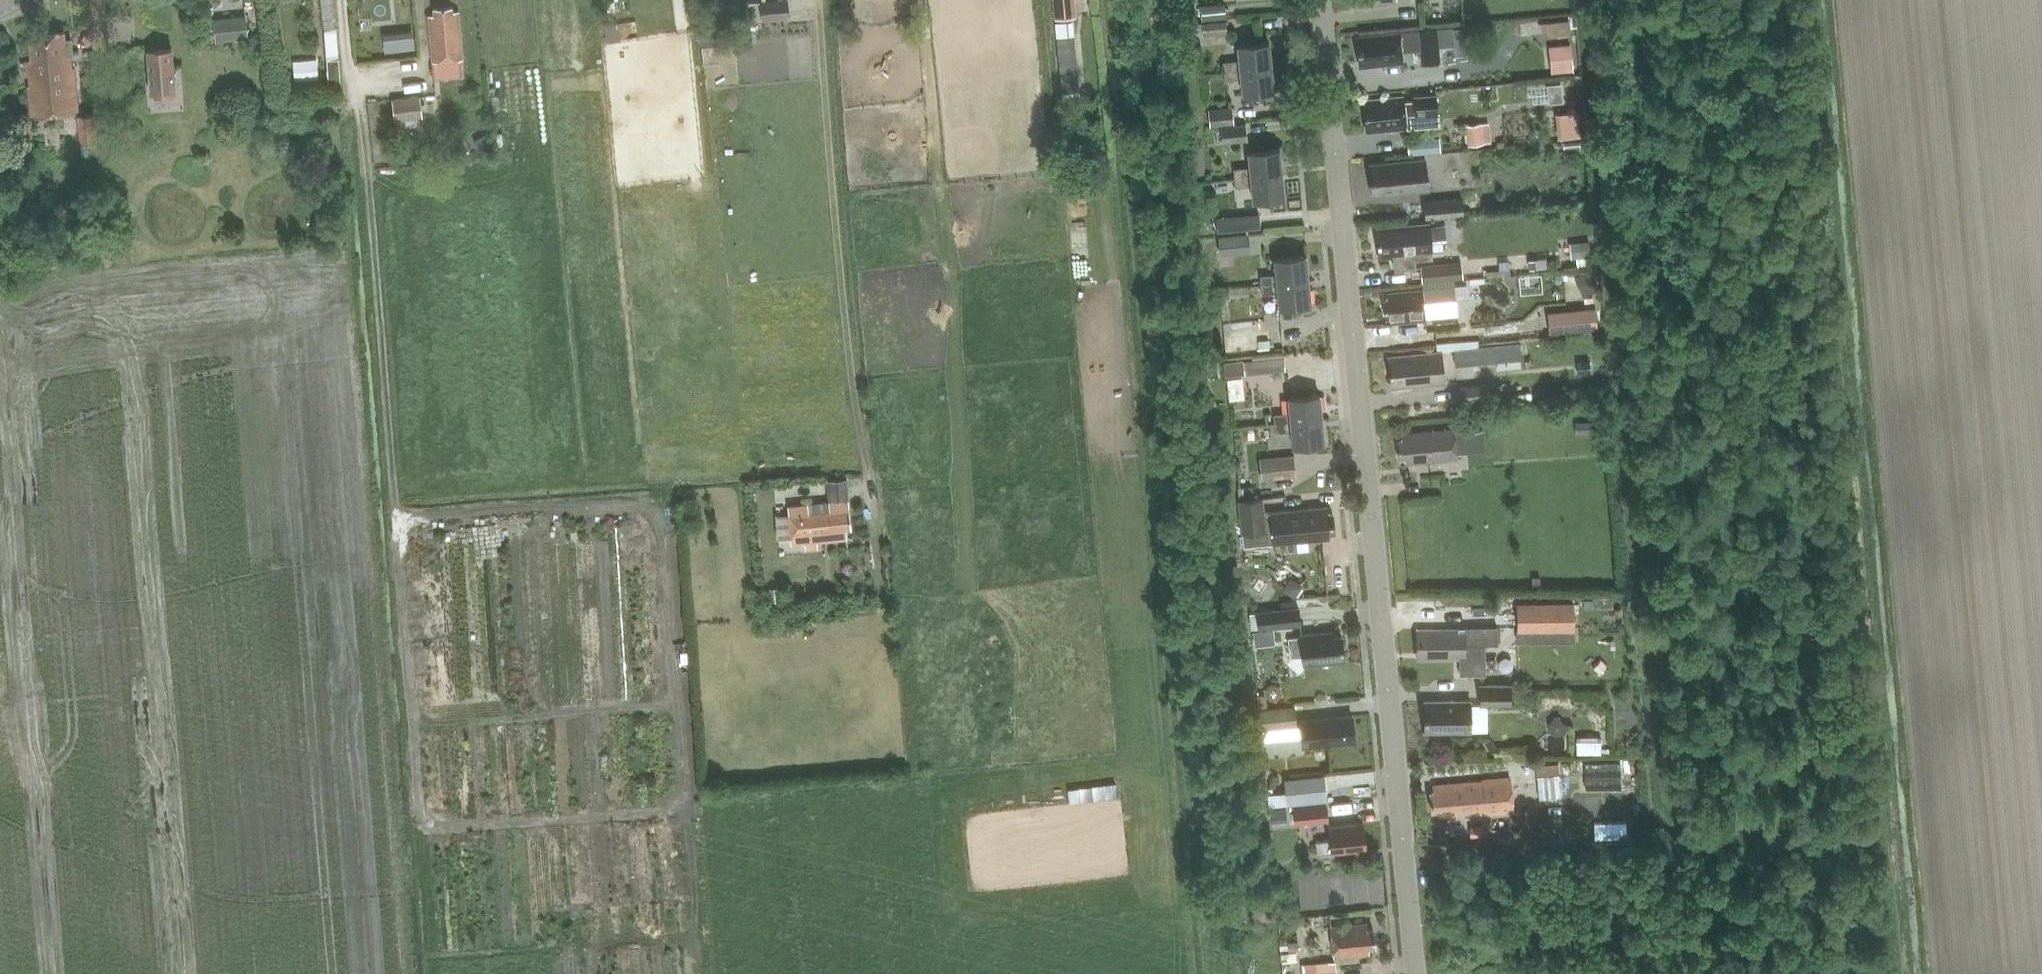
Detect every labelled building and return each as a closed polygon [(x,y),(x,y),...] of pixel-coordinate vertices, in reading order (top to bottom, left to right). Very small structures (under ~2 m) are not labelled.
[(763,19),(789,17),(788,0),(761,3),(763,19)] [(1076,16),(1074,0),(1053,0),(1055,18),(1076,16)] [(748,21),(762,19),(760,1),(747,3),(748,21)] [(1204,19),(1226,18),(1226,4),(1203,5),(1204,19)] [(432,62),(462,60),(458,12),(452,12),(452,7),(434,8),(434,15),(429,16),(432,62)] [(220,43),(248,40),(245,17),(217,20),(220,43)] [(1577,17),(1549,19),(1550,33),(1578,31),(1577,17)] [(1227,19),(1203,20),(1204,34),(1227,33),(1227,19)] [(604,25),(607,43),(620,42),(617,23),(604,25)] [(336,26),(323,27),(326,60),(339,59),(336,26)] [(744,28),(703,31),(704,43),(717,42),(717,47),(746,44),(744,28)] [(1437,47),(1456,45),(1454,29),(1364,38),(1364,43),(1358,44),(1360,62),(1366,62),(1367,67),(1402,64),(1401,51),(1423,49),(1424,63),(1438,62),(1437,47)] [(31,116),(78,112),(74,67),(72,67),(71,55),(73,55),(72,39),(66,39),(65,31),(29,34),(32,59),(26,60),(31,116)] [(405,32),(407,50),(415,49),(413,31),(405,32)] [(1062,99),(1079,98),(1074,35),(1056,36),(1062,99)] [(1239,62),(1223,64),(1224,73),(1272,68),(1269,44),(1237,47),(1239,62)] [(1551,73),(1573,70),(1570,45),(1548,47),(1551,73)] [(172,47),(148,49),(152,93),(176,91),(172,47)] [(339,59),(326,60),(329,83),(342,82),(339,59)] [(1272,68),(1224,73),(1225,82),(1241,80),(1242,95),(1274,92),(1272,68)] [(1547,85),(1548,103),(1562,102),(1561,84),(1547,85)] [(1406,117),(1437,114),(1435,96),(1413,99),(1414,102),(1404,103),(1404,99),(1368,102),(1369,109),(1365,109),(1366,128),(1372,127),(1373,133),(1407,129),(1406,117)] [(394,124),(421,121),(419,99),(392,102),(394,124)] [(1233,108),(1211,111),(1213,128),(1223,126),(1235,125),(1233,108)] [(1559,138),(1582,136),(1580,114),(1557,116),(1559,138)] [(93,115),(78,116),(80,142),(88,141),(89,155),(96,155),(93,115)] [(1235,125),(1223,126),(1225,144),(1250,141),(1248,123),(1235,125)] [(1467,145),(1491,142),(1489,124),(1465,126),(1467,145)] [(484,134),(473,140),(481,155),(492,149),(484,134)] [(1410,156),(1442,153),(1440,141),(1409,144),(1410,156)] [(1580,141),(1563,142),(1564,149),(1580,148),(1580,141)] [(1249,168),(1234,170),(1235,179),(1283,174),(1280,150),(1248,153),(1249,168)] [(1379,196),(1429,192),(1426,160),(1370,165),(1372,191),(1378,191),(1379,196)] [(1283,174),(1235,179),(1236,189),(1251,187),(1253,202),(1285,199),(1283,174)] [(1428,218),(1466,215),(1464,199),(1426,203),(1428,218)] [(1218,232),(1261,228),(1259,213),(1217,218),(1218,232)] [(1428,223),(1376,229),(1379,253),(1386,252),(1386,258),(1394,257),(1394,260),(1392,262),(1393,265),(1395,267),(1395,269),(1415,267),(1414,260),(1431,258),(1428,223)] [(1227,235),(1218,236),(1219,254),(1229,254),(1227,235)] [(1590,241),(1573,243),(1575,258),(1591,257),(1590,241)] [(1276,276),(1261,277),(1262,287),(1309,282),(1306,257),(1275,261),(1276,276)] [(1423,282),(1462,278),(1460,262),(1421,266),(1423,282)] [(1590,270),(1578,276),(1588,297),(1600,291),(1590,270)] [(1309,282),(1262,287),(1262,296),(1278,294),(1279,309),(1311,306),(1309,282)] [(1389,299),(1384,300),(1386,317),(1392,317),(1392,323),(1457,317),(1454,287),(1424,290),(1388,293),(1389,299)] [(1548,312),(1550,333),(1598,328),(1596,308),(1548,312)] [(1259,350),(1270,349),(1269,341),(1258,342),(1259,350)] [(1520,343),(1477,347),(1478,364),(1522,360),(1520,343)] [(1398,388),(1444,384),(1441,353),(1396,357),(1396,362),(1390,363),(1391,383),(1398,383),(1398,388)] [(1247,375),(1287,372),(1286,355),(1254,358),(1255,361),(1246,362),(1247,375)] [(1226,375),(1245,374),(1243,360),(1225,361),(1226,375)] [(1588,360),(1577,361),(1578,375),(1589,374),(1588,360)] [(1459,403),(1491,400),(1490,386),(1458,389),(1459,403)] [(1290,415),(1275,416),(1275,425),(1323,420),(1320,396),(1288,399),(1290,415)] [(1323,420),(1275,425),(1276,434),(1292,432),(1293,448),(1325,444),(1323,420)] [(1593,422),(1577,422),(1577,434),(1593,433),(1593,422)] [(1403,442),(1398,442),(1399,460),(1406,459),(1407,465),(1458,461),(1458,455),(1467,454),(1485,452),(1484,431),(1456,433),(1456,431),(1402,435),(1403,442)] [(1273,478),(1296,476),(1293,456),(1271,458),(1273,478)] [(817,547),(817,542),(848,539),(847,528),(852,528),(847,479),(827,481),(830,504),(790,508),(794,544),(805,543),(805,548),(817,547)] [(1252,487),(1242,487),(1242,497),(1253,497),(1252,487)] [(1243,533),(1269,531),(1266,499),(1240,501),(1243,533)] [(1327,533),(1334,532),(1332,514),(1327,514),(1327,509),(1272,514),(1275,544),(1328,539),(1327,533)] [(1291,577),(1282,590),(1294,598),(1303,585),(1291,577)] [(1532,577),(1532,586),(1540,586),(1540,577),(1532,577)] [(770,602),(781,601),(779,587),(768,588),(770,602)] [(1299,607),(1294,608),(1294,600),(1282,602),(1282,609),(1250,612),(1252,628),(1271,626),(1300,623),(1301,623),(1299,607)] [(1517,602),(1518,630),(1576,630),(1575,601),(1517,602)] [(1584,610),(1592,610),(1592,602),(1584,602),(1584,610)] [(1416,634),(1416,652),(1418,652),(1422,652),(1423,653),(1424,653),(1424,659),(1460,658),(1460,674),(1487,674),(1487,644),(1498,644),(1498,628),(1420,629),(1420,634),(1416,634)] [(1267,645),(1266,630),(1253,632),(1255,646),(1267,645)] [(1304,665),(1344,661),(1342,636),(1327,637),(1326,633),(1300,635),(1300,636),(1288,638),(1290,659),(1303,657),(1304,665)] [(1481,704),(1512,704),(1512,684),(1480,685),(1481,704)] [(1257,708),(1266,707),(1264,695),(1256,696),(1257,708)] [(1471,705),(1471,700),(1425,701),(1425,731),(1488,730),(1487,705),(1471,705)] [(1263,729),(1298,725),(1296,705),(1261,709),(1263,729)] [(1303,747),(1355,742),(1352,716),(1300,721),(1300,725),(1302,737),(1303,747)] [(1549,723),(1549,731),(1553,735),(1560,735),(1565,730),(1565,724),(1558,716),(1553,716),(1549,723)] [(1559,775),(1558,764),(1536,765),(1537,777),(1559,775)] [(1272,774),(1268,786),(1275,789),(1280,777),(1272,774)] [(1286,805),(1326,801),(1323,775),(1284,779),(1286,805)] [(1559,775),(1537,777),(1538,797),(1560,795),(1559,775)] [(1438,819),(1512,813),(1509,780),(1434,786),(1434,793),(1430,794),(1432,812),(1438,812),(1438,819)] [(1297,825),(1328,822),(1326,806),(1295,809),(1297,825)] [(1317,855),(1366,850),(1363,824),(1328,828),(1330,841),(1316,843),(1317,855)] [(1470,835),(1482,835),(1482,827),(1470,827),(1470,835)] [(1369,949),(1375,948),(1373,930),(1367,930),(1366,924),(1330,928),(1333,958),(1369,954),(1369,949)] [(1298,942),(1288,943),(1288,952),(1298,951),(1298,942)] [(1338,962),(1306,964),(1307,973),(1339,973),(1338,962)]
